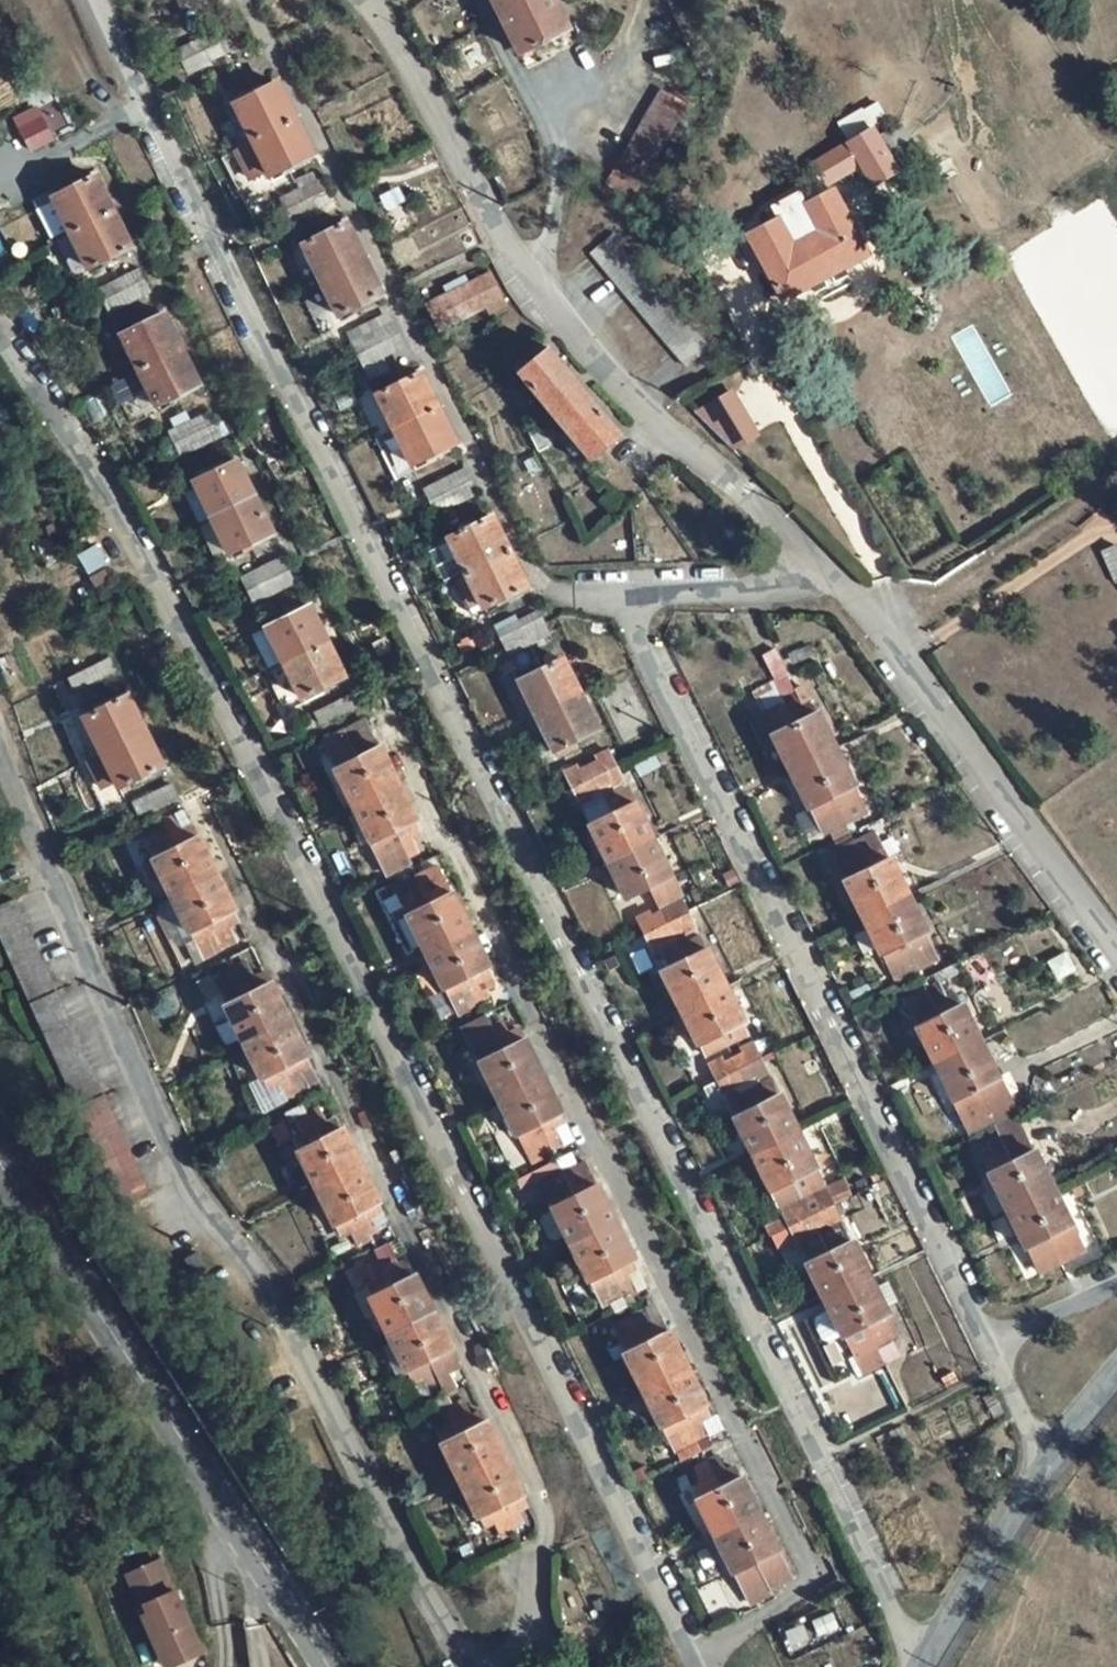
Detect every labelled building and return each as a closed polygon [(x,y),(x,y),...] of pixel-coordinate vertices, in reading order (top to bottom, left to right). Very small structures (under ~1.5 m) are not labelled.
[(555,0),(495,0),(522,55),(571,32),(555,0)] [(253,43),(219,58),(230,81),(263,65),(253,43)] [(315,156),(282,88),(239,108),(273,177),(315,156)] [(678,89),(631,168),(659,184),(705,105),(678,89)] [(56,103),(15,122),(26,145),(67,126),(56,103)] [(893,176),(869,132),(813,166),(823,185),(857,167),(868,188),(893,176)] [(57,203),(70,232),(91,272),(132,251),(97,184),(57,203)] [(325,186),(291,202),(300,220),(334,204),(325,186)] [(797,192),(770,206),(778,221),(747,236),(777,298),(865,254),(833,194),(806,208),(797,192)] [(40,212),(57,203),(52,193),(35,202),(40,212)] [(57,203),(40,212),(55,239),(70,232),(57,203)] [(385,298),(350,228),(309,247),(343,317),(385,298)] [(716,351),(625,236),(601,254),(693,369),(716,351)] [(144,278),(103,297),(112,317),(154,296),(144,278)] [(500,286),(435,314),(445,336),(493,314),(498,326),(517,318),(500,286)] [(201,391),(165,318),(122,338),(159,412),(201,391)] [(397,331),(364,347),(372,366),(406,350),(397,331)] [(597,463),(630,436),(555,352),(525,377),(597,463)] [(459,443),(427,377),(385,397),(417,463),(459,443)] [(730,386),(698,406),(728,453),(760,432),(730,386)] [(216,420),(172,440),(181,459),(224,439),(216,420)] [(242,473),(199,494),(230,559),(274,538),(242,473)] [(467,474),(434,490),(443,509),(477,493),(467,474)] [(470,573),(484,602),(487,608),(529,589),(495,519),(454,538),(470,573)] [(1102,553),(1116,582),(1116,544),(1102,553)] [(290,588),(280,568),(256,578),(266,599),(290,588)] [(472,609),(484,602),(470,573),(458,578),(472,609)] [(345,680),(314,612),(270,632),(286,665),(302,701),(345,680)] [(543,615),(504,632),(515,654),(553,637),(543,615)] [(271,671),(286,665),(270,632),(255,639),(271,671)] [(603,733),(569,661),(526,681),(560,754),(603,733)] [(107,667),(72,684),(79,697),(112,679),(107,667)] [(853,784),(838,749),(822,713),(817,716),(810,700),(803,704),(795,686),(784,690),(777,674),(756,684),(778,733),(775,734),(793,772),(810,807),(814,805),(827,832),(835,828),(839,836),(854,829),(851,822),(859,818),(852,803),(856,798),(850,784),(853,784)] [(803,704),(810,700),(802,682),(795,686),(803,704)] [(128,699),(84,720),(118,789),(162,768),(128,699)] [(363,702),(319,722),(326,734),(368,714),(363,702)] [(342,778),(392,884),(418,872),(415,866),(426,861),(418,845),(428,840),(423,829),(425,828),(390,755),(388,756),(375,729),(331,750),(344,777),(342,778)] [(588,773),(583,768),(574,771),(591,808),(601,803),(598,796),(616,787),(620,794),(630,789),(614,753),(602,759),(604,765),(588,773)] [(96,754),(83,759),(95,787),(107,782),(96,754)] [(170,796),(136,812),(141,826),(176,808),(170,796)] [(658,914),(656,909),(646,913),(660,947),(670,943),(679,965),(666,971),(706,1052),(749,1033),(702,935),(683,944),(677,931),(687,926),(690,934),(699,929),(638,802),(594,823),(630,896),(653,884),(666,910),(658,914)] [(175,820),(151,831),(157,844),(153,846),(159,862),(155,864),(190,935),(194,933),(206,959),(236,944),(230,930),(237,927),(231,915),(235,913),(201,841),(196,844),(188,830),(181,833),(175,820)] [(925,932),(925,930),(908,895),(891,860),(889,862),(875,835),(838,853),(851,879),(846,882),(864,918),(880,951),(883,949),(898,979),(938,960),(925,932)] [(402,897),(415,924),(412,924),(448,999),(450,999),(463,1026),(500,1007),(496,998),(506,993),(492,965),(493,964),(462,901),(461,902),(447,875),(402,897)] [(5,902),(0,904),(0,954),(116,1203),(143,1190),(99,1098),(102,1096),(5,902)] [(1067,951),(1048,958),(1057,979),(1076,972),(1067,951)] [(276,1085),(301,1072),(294,1058),(302,1055),(295,1040),(298,1038),(273,984),(267,988),(260,974),(253,978),(246,963),(217,976),(229,1005),(225,1007),(255,1065),(258,1063),(263,1073),(268,1070),(276,1085)] [(968,1132),(1013,1111),(979,1040),(964,1011),(960,1012),(948,984),(917,997),(924,1013),(918,1016),(924,1028),(918,1031),(934,1062),(968,1132)] [(502,1016),(465,1032),(480,1063),(516,1137),(523,1133),(538,1163),(567,1150),(557,1131),(565,1127),(560,1116),(566,1113),(530,1041),(524,1044),(517,1028),(509,1031),(502,1016)] [(729,1061),(727,1055),(716,1061),(730,1093),(742,1088),(739,1081),(757,1073),(760,1080),(771,1075),(756,1041),(744,1047),(747,1054),(729,1061)] [(294,1058),(301,1072),(309,1068),(302,1055),(294,1058)] [(823,1183),(775,1081),(731,1100),(771,1186),(774,1185),(800,1241),(813,1235),(810,1229),(828,1221),(830,1227),(843,1221),(827,1188),(818,1192),(815,1187),(823,1183)] [(303,1153),(299,1155),(334,1226),(337,1224),(342,1234),(348,1231),(355,1246),(380,1234),(376,1226),(383,1223),(376,1207),(380,1205),(345,1132),(340,1135),(334,1123),(327,1126),(320,1111),(294,1122),(302,1137),(297,1140),(303,1153)] [(1041,1274),(1081,1253),(1050,1187),(1035,1155),(1029,1159),(1011,1121),(992,1131),(997,1142),(988,1147),(994,1159),(988,1162),(994,1175),(988,1178),(1003,1210),(1020,1246),(1025,1243),(1041,1274)] [(568,1240),(594,1295),(607,1288),(614,1304),(638,1292),(630,1276),(637,1273),(632,1261),(636,1259),(593,1165),(578,1172),(573,1162),(543,1176),(559,1211),(556,1213),(556,1215),(545,1220),(543,1226),(551,1243),(557,1245),(568,1240)] [(813,1235),(800,1241),(811,1262),(808,1262),(830,1309),(817,1315),(814,1323),(821,1338),(829,1341),(843,1336),(846,1335),(859,1363),(867,1359),(892,1347),(899,1343),(887,1320),(889,1319),(903,1312),(892,1289),(878,1296),(844,1226),(823,1236),(815,1240),(813,1235)] [(205,1268),(197,1249),(182,1256),(191,1275),(205,1268)] [(370,1299),(393,1348),(406,1370),(422,1398),(452,1382),(445,1367),(452,1364),(446,1352),(451,1350),(416,1277),(411,1279),(402,1260),(394,1264),(391,1258),(367,1270),(374,1282),(369,1284),(374,1296),(370,1299)] [(676,1458),(687,1452),(700,1446),(710,1441),(701,1423),(709,1420),(703,1408),(709,1405),(673,1330),(666,1333),(660,1319),(653,1323),(644,1305),(621,1316),(629,1333),(617,1338),(676,1458)] [(876,1377),(901,1364),(892,1347),(867,1359),(876,1377)] [(381,1355),(394,1378),(406,1370),(393,1348),(381,1355)] [(469,1417),(461,1404),(439,1414),(447,1429),(440,1431),(448,1447),(444,1448),(477,1518),(482,1516),(487,1527),(494,1523),(503,1541),(525,1532),(516,1512),(524,1508),(519,1498),(524,1496),(489,1425),(484,1427),(476,1414),(469,1417)] [(692,1462),(705,1455),(700,1446),(687,1452),(692,1462)] [(719,1454),(694,1465),(702,1480),(694,1484),(703,1502),(698,1504),(731,1571),(736,1569),(753,1604),(776,1593),(774,1590),(794,1580),(746,1479),(740,1482),(733,1466),(725,1470),(719,1454)] [(169,1588),(155,1557),(124,1572),(139,1603),(143,1602),(146,1609),(140,1612),(159,1651),(165,1665),(180,1658),(201,1648),(172,1587),(169,1588)]
